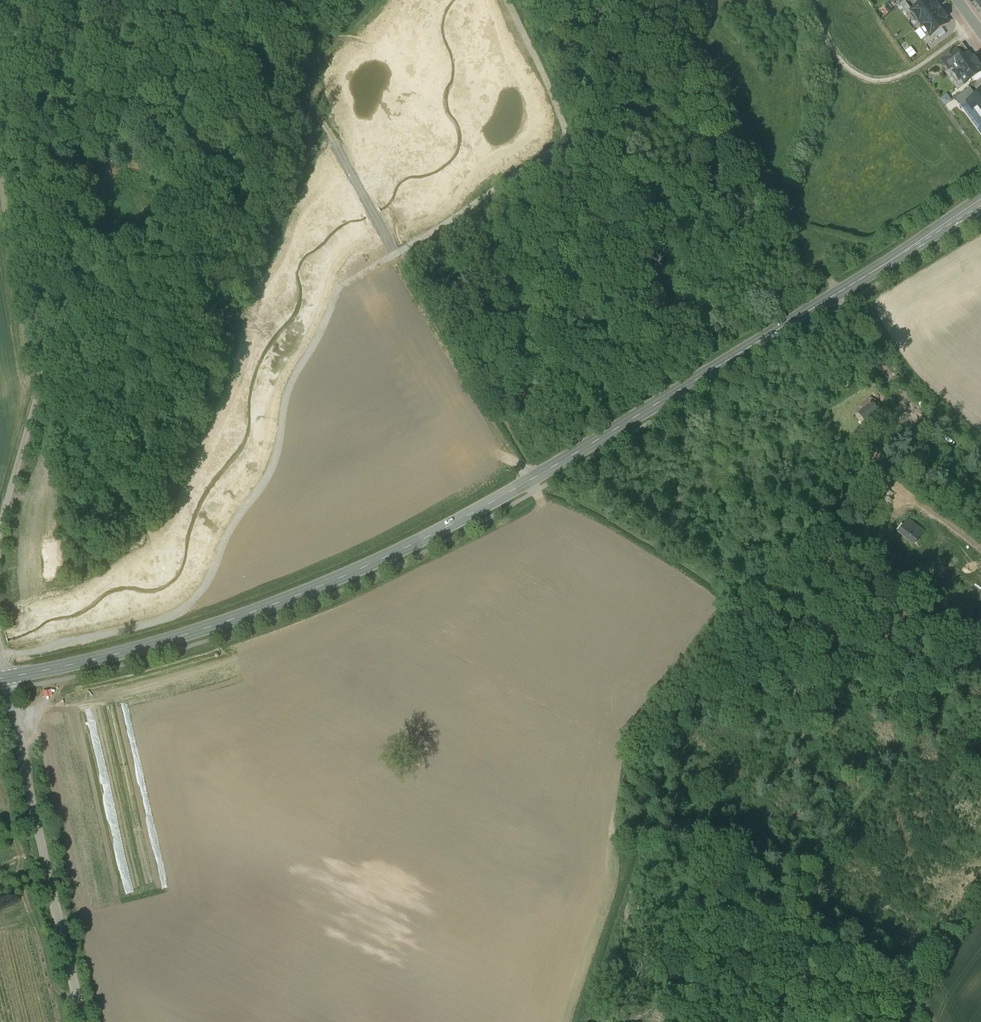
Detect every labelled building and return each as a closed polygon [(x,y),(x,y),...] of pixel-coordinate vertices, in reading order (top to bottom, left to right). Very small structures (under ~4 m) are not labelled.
[(921,24),(940,10),(934,1),(932,2),(931,0),(926,0),(911,11),(921,24)] [(906,14),(911,11),(905,3),(901,6),(906,14)] [(940,10),(921,24),(930,37),(935,34),(948,24),(945,20),(947,18),(940,10)] [(935,34),(930,37),(925,40),(929,44),(938,37),(935,34)] [(952,66),(962,58),(960,55),(956,49),(941,60),(948,70),(953,67),(952,66)] [(952,66),(953,67),(956,72),(954,73),(959,80),(961,78),(965,84),(973,79),(980,72),(980,71),(977,66),(979,65),(974,58),(972,60),(968,54),(964,57),(962,58),(952,66)] [(954,73),(956,72),(953,67),(948,70),(944,72),(957,90),(965,84),(961,78),(959,80),(954,73)] [(973,79),(976,83),(980,80),(980,72),(973,79)] [(972,101),(971,100),(976,96),(970,88),(955,99),(962,108),(968,104),(972,101)] [(971,100),(972,101),(975,105),(971,108),(978,117),(980,115),(980,92),(976,96),(971,100)] [(871,402),(858,413),(865,421),(878,410),(871,402)] [(900,533),(899,534),(914,545),(924,532),(908,521),(904,527),(902,525),(897,531),(900,533)]
